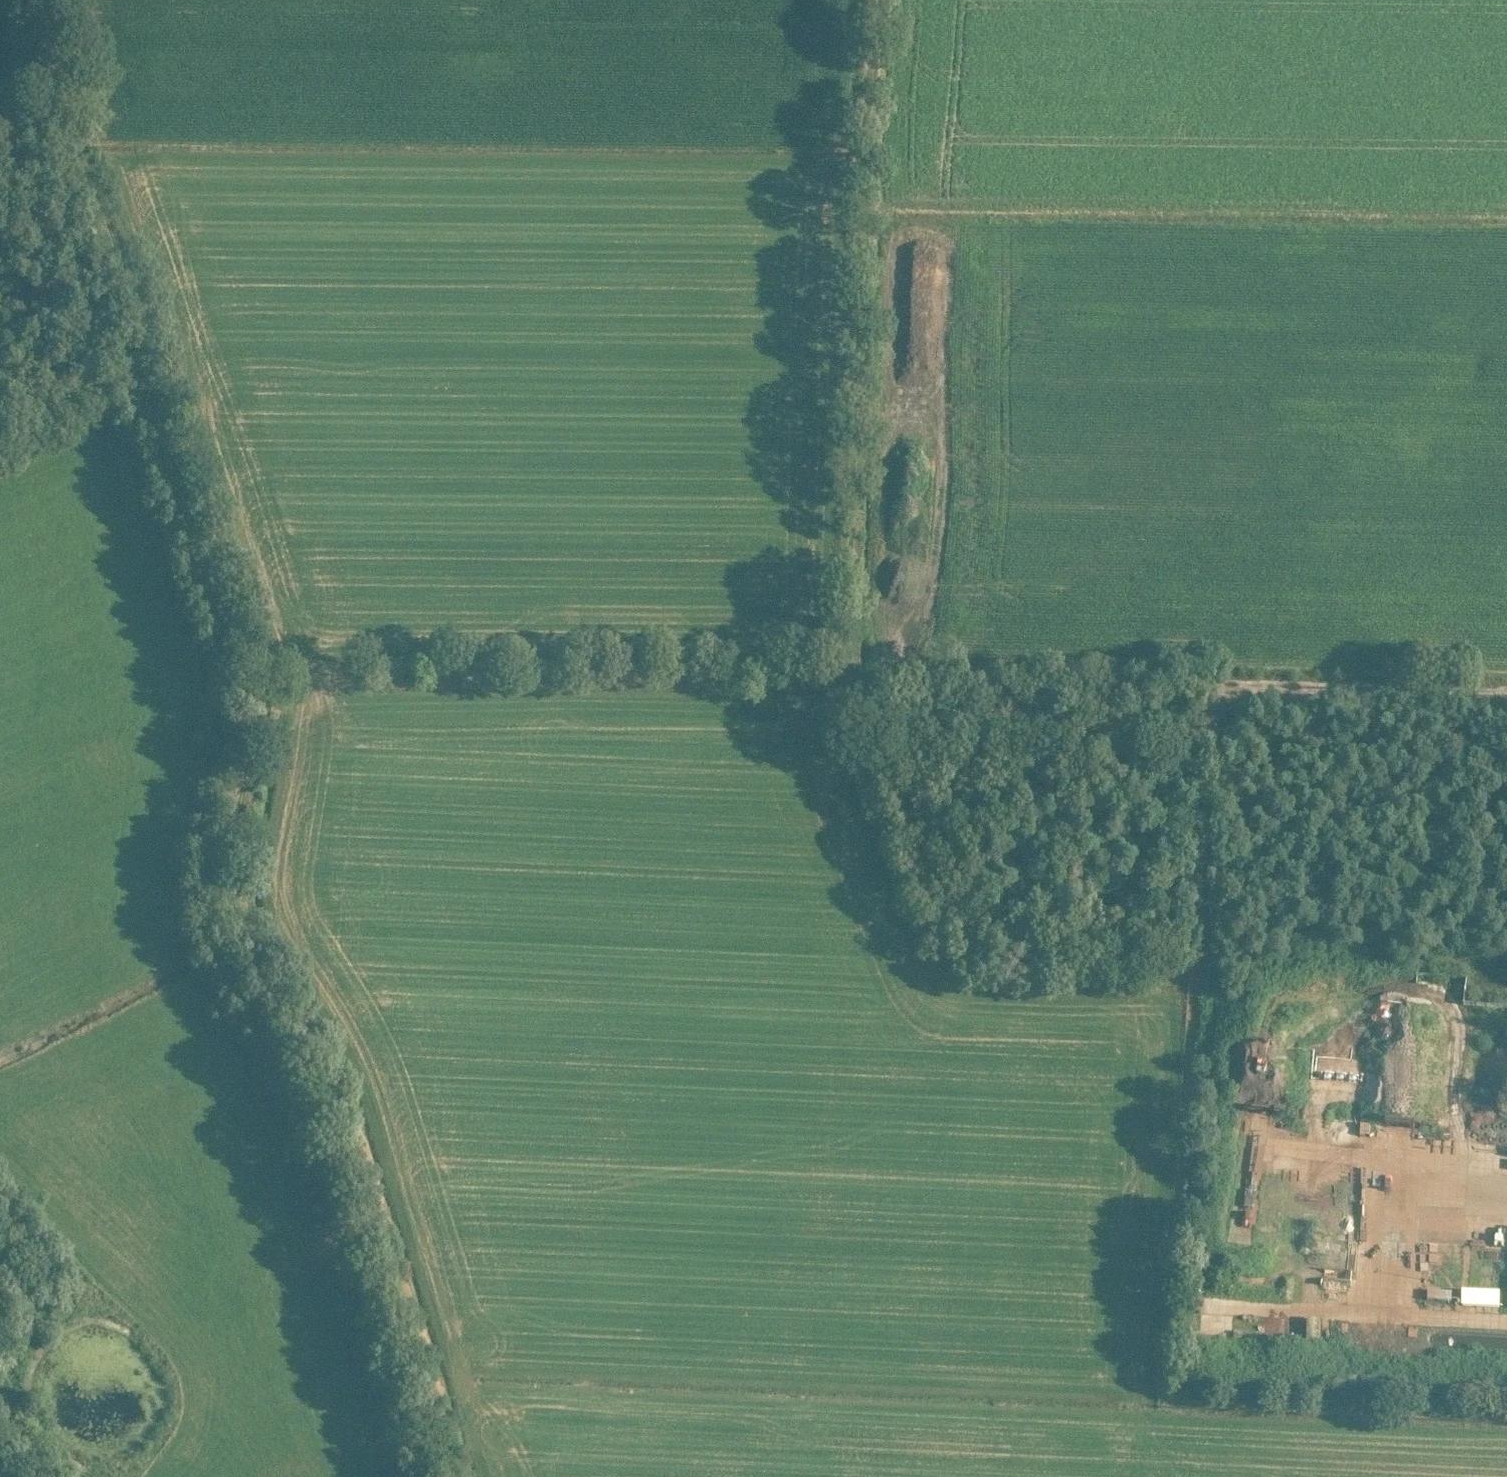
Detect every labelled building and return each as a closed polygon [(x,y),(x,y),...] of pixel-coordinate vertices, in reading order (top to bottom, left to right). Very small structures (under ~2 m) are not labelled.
[(1464,1293),(1463,1306),(1500,1308),(1500,1295),(1464,1293)]
